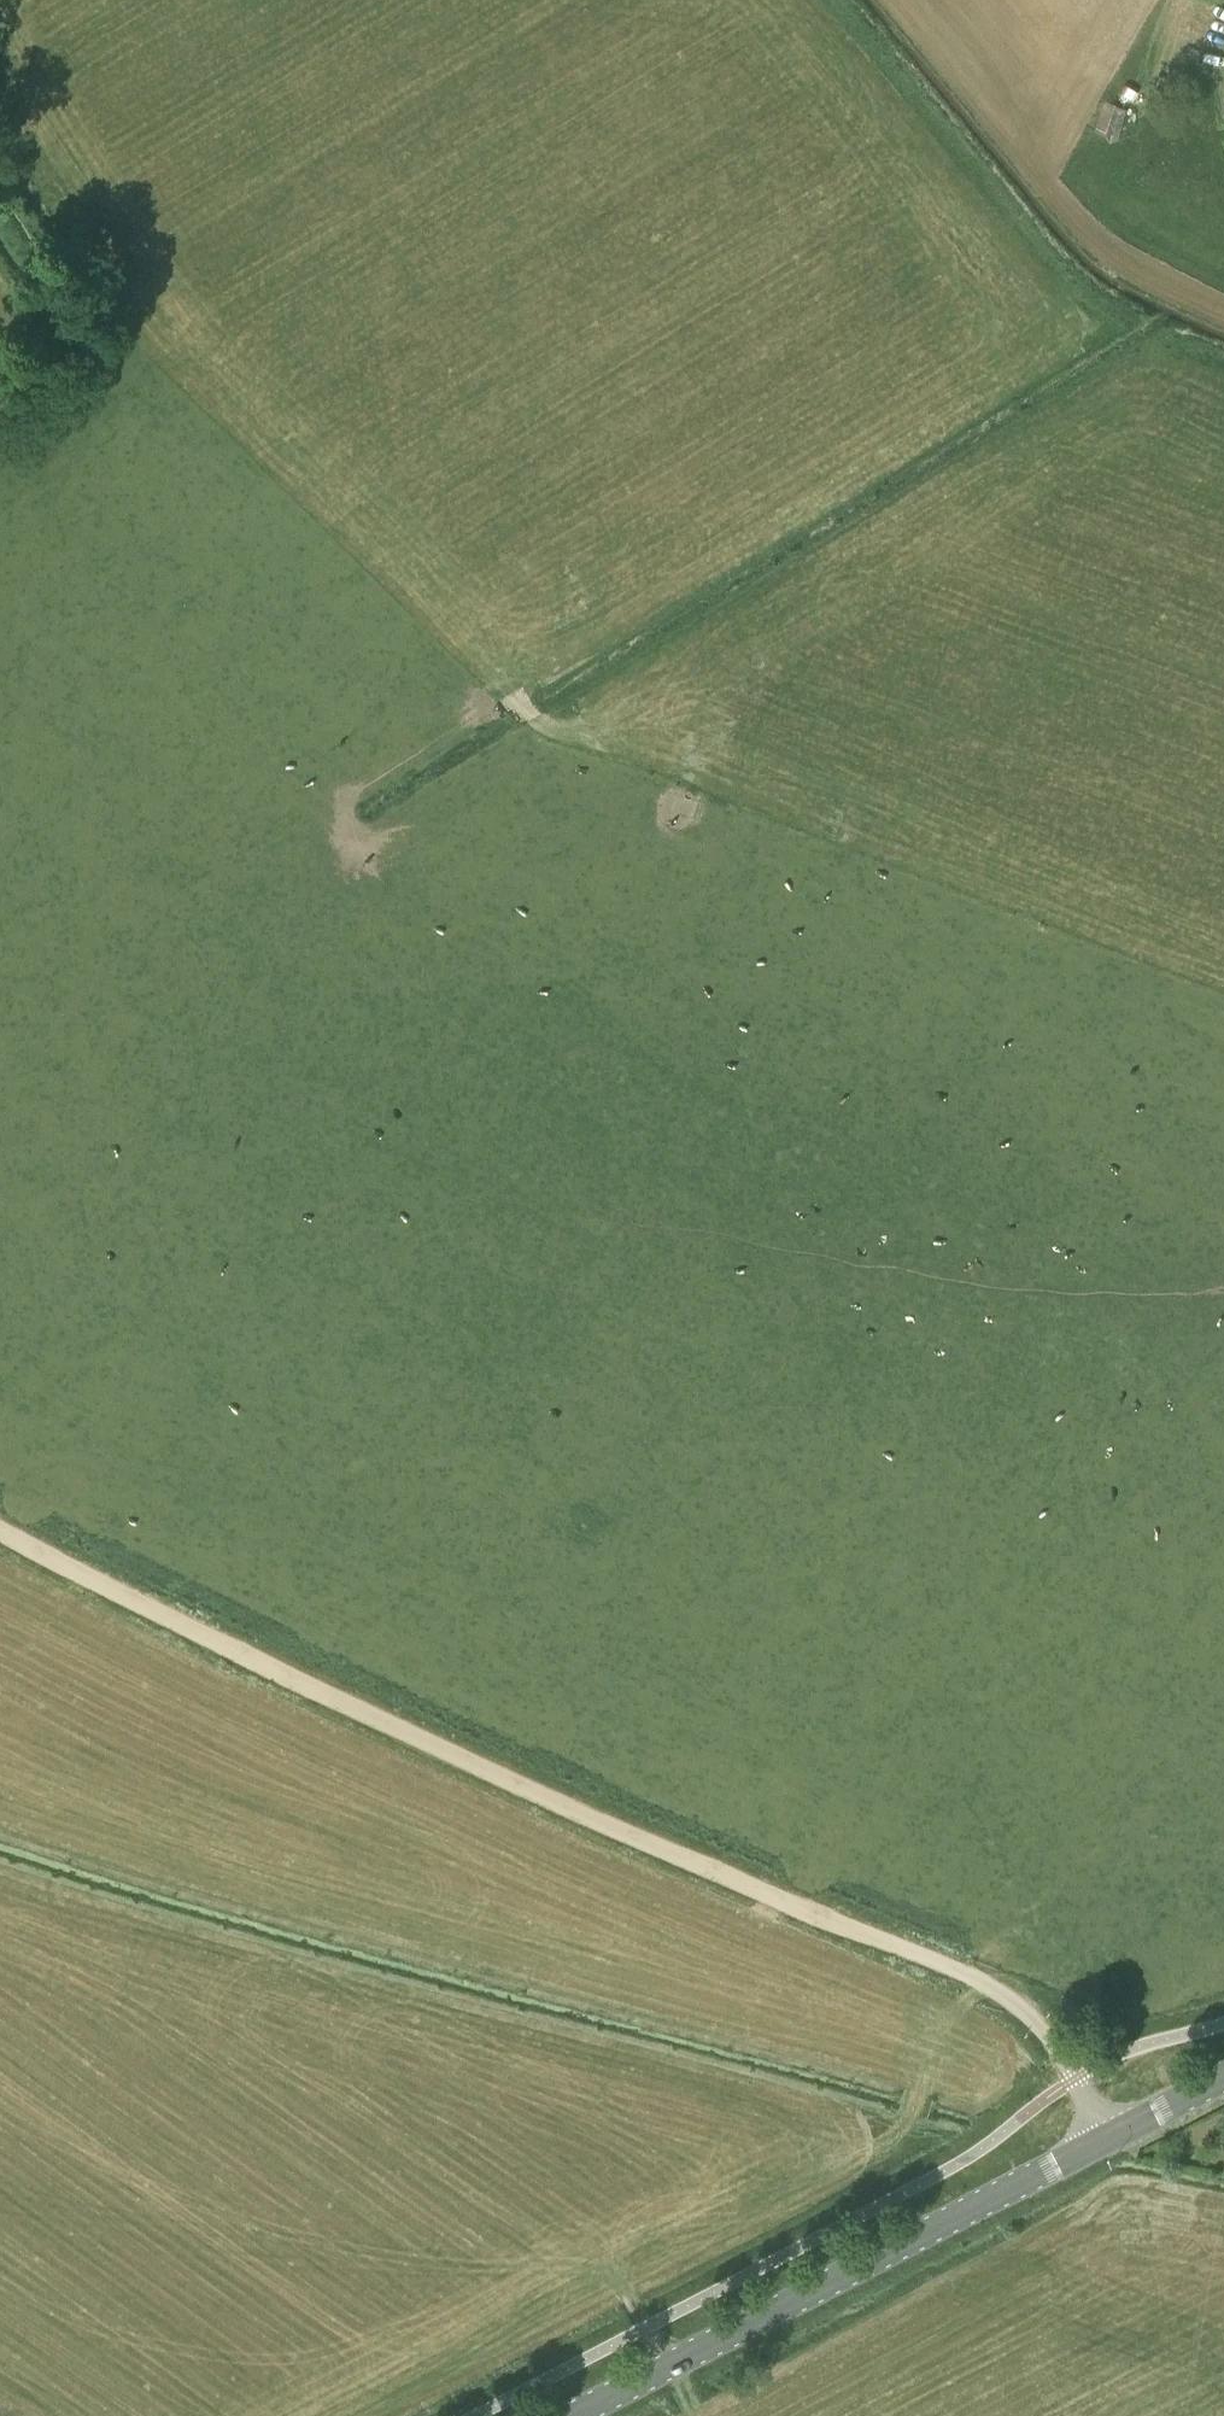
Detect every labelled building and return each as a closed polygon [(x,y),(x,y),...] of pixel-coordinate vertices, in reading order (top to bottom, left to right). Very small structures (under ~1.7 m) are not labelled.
[(1128,135),(1136,112),(1114,105),(1115,104),(1104,100),(1094,130),(1117,138),(1119,132),(1128,135)]
